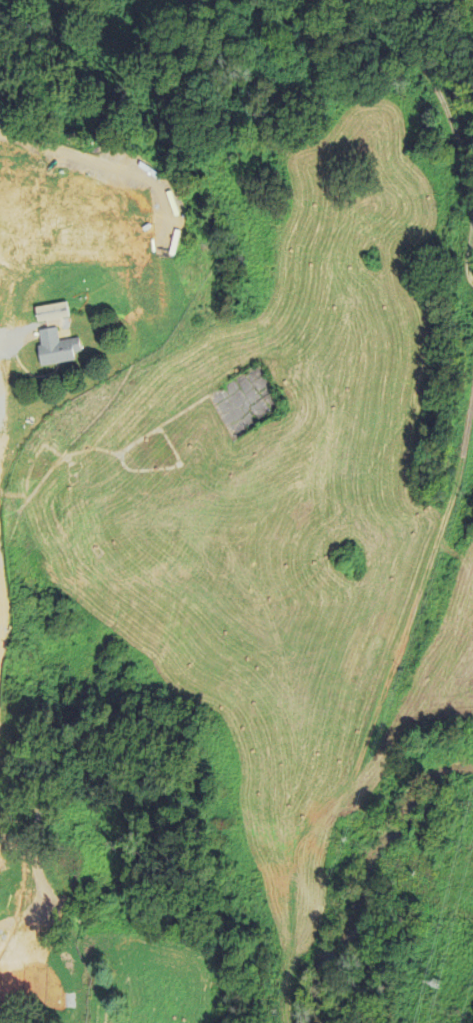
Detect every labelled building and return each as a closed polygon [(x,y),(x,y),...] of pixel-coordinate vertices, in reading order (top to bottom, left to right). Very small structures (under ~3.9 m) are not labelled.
[(42,337),(41,331),(40,329),(58,326),(60,334),(62,339),(72,337),(81,335),(83,349),(77,351),(78,359),(59,362),(56,363),(43,365),(39,344),(43,343),(42,337)] [(17,932),(15,923),(0,926),(0,972),(3,971),(7,987),(33,981),(28,962),(39,960),(32,929),(17,932)]
